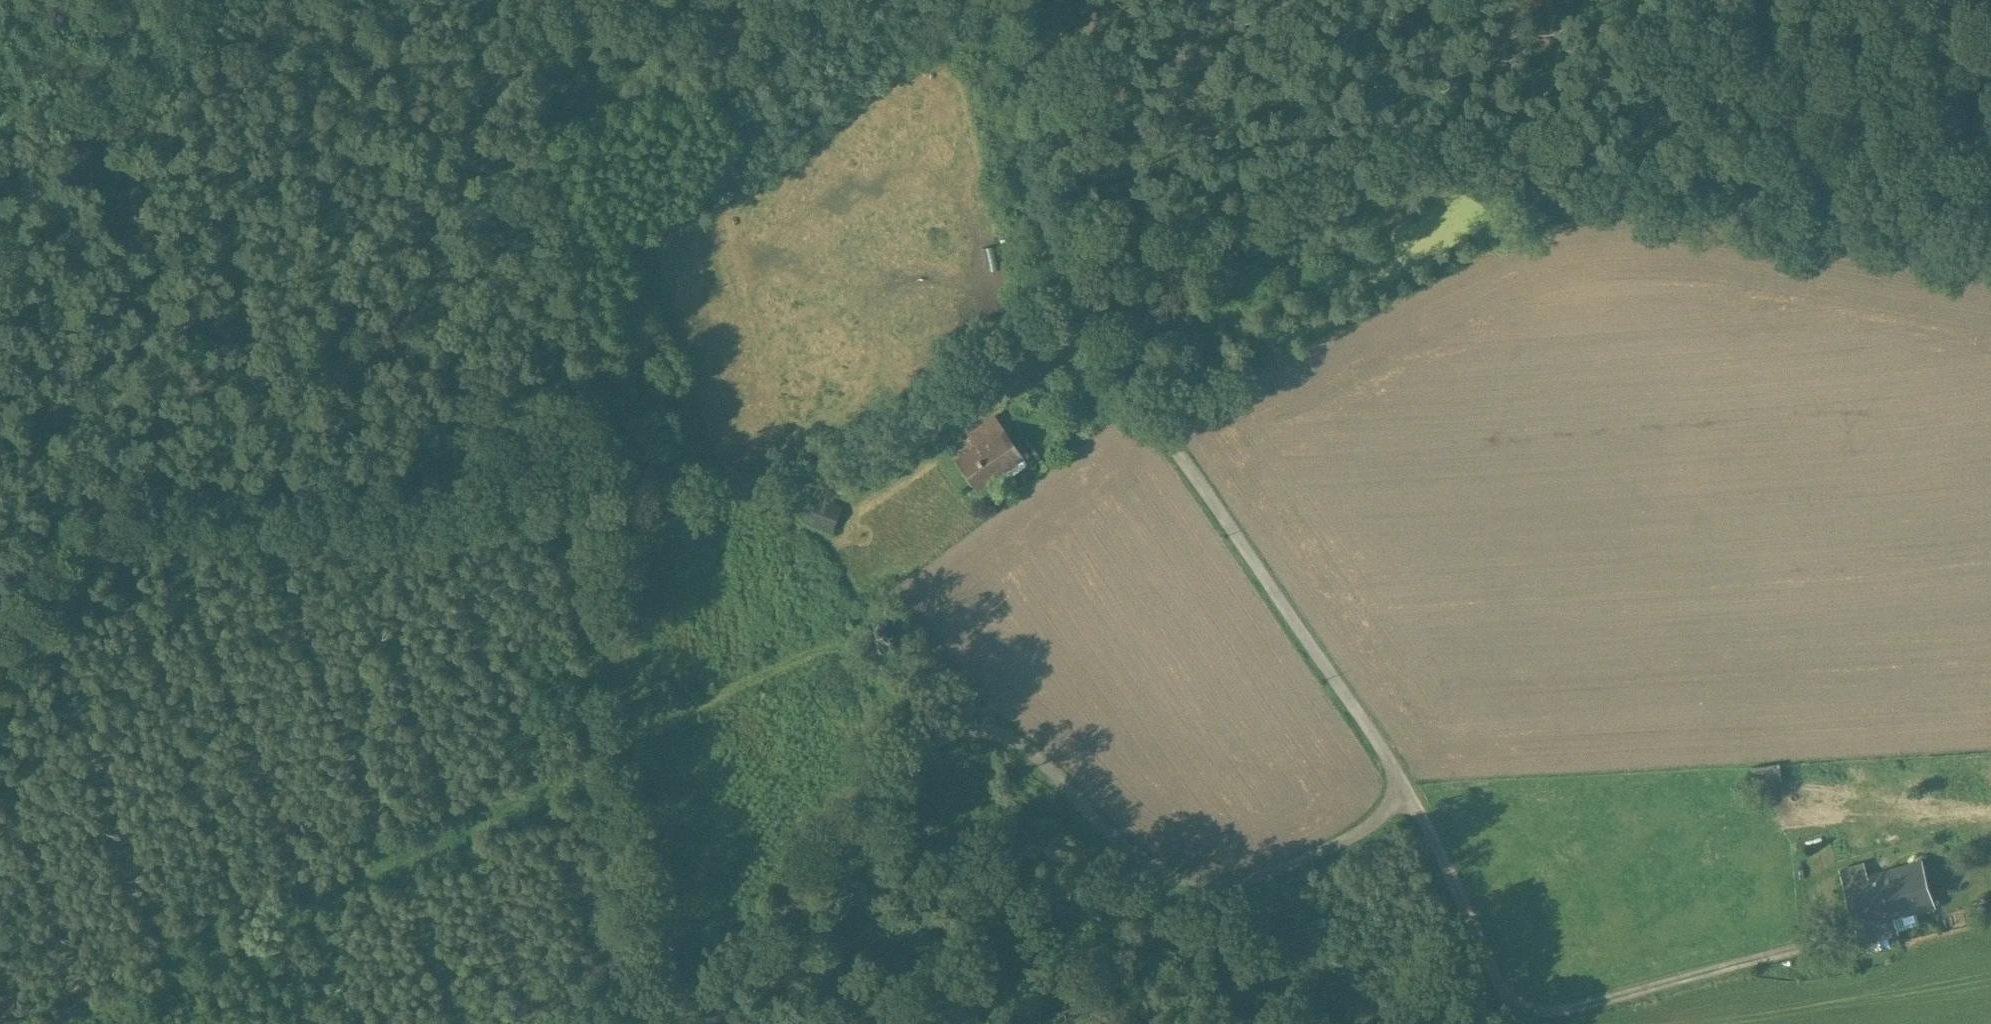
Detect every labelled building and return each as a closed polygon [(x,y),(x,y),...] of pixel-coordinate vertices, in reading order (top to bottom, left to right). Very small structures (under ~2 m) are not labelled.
[(995,417),(969,435),(977,447),(957,460),(976,488),(1023,457),(995,417)] [(808,507),(838,516),(841,505),(811,495),(808,507)] [(832,531),(837,518),(805,507),(801,519),(832,531)] [(1760,782),(1783,778),(1781,763),(1758,766),(1760,782)] [(1908,861),(1829,887),(1842,927),(1921,901),(1908,861)]
